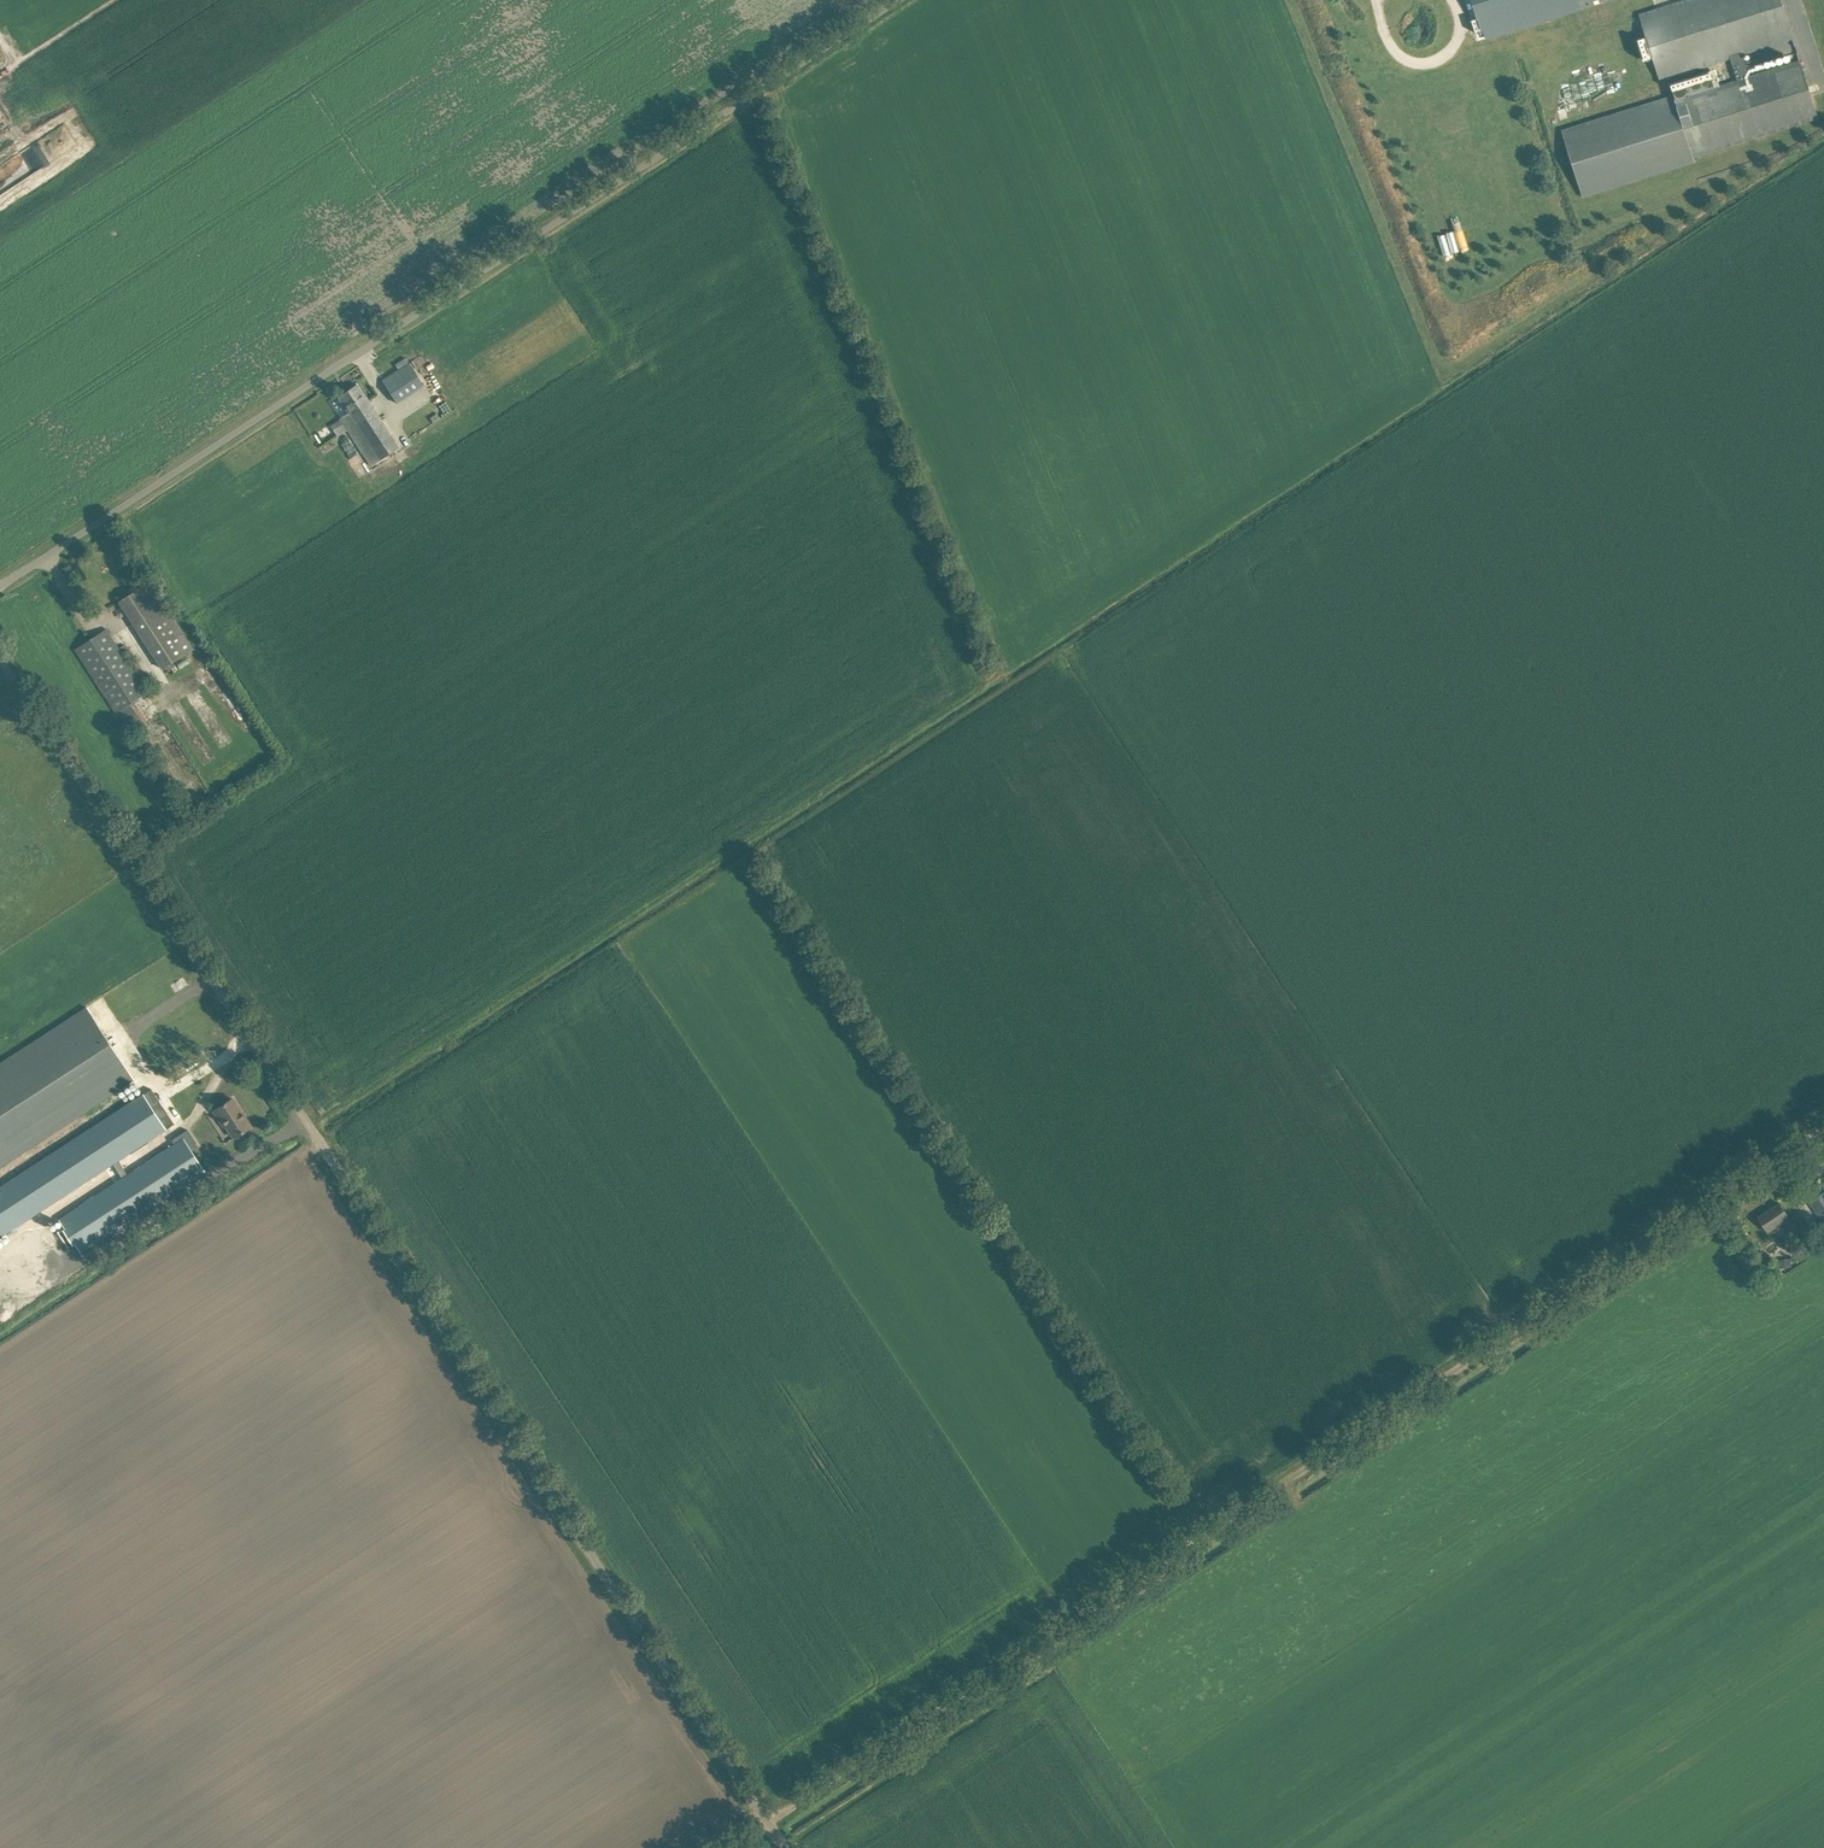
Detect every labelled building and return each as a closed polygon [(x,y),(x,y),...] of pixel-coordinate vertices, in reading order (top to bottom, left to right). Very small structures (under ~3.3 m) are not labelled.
[(1480,18),(1472,20),(1476,32),(1484,30),(1487,39),(1583,9),(1580,0),(1474,0),(1480,18)] [(1583,9),(1610,0),(1580,0),(1583,9)] [(1639,13),(1659,78),(1731,56),(1739,80),(1687,96),(1685,90),(1672,94),(1672,95),(1694,157),(1818,118),(1800,61),(1750,77),(1742,54),(1793,38),(1781,0),(1680,0),(1639,13)] [(1672,95),(1562,130),(1583,197),(1695,162),(1694,157),(1672,95)] [(396,368),(378,380),(394,403),(422,384),(403,357),(393,364),(396,368)] [(383,422),(365,394),(358,384),(339,397),(349,412),(340,418),(371,465),(399,447),(382,422),(383,422)] [(193,649),(156,592),(150,582),(119,601),(163,668),(193,649)] [(75,649),(116,712),(147,692),(124,656),(130,652),(125,644),(119,648),(108,632),(109,631),(107,629),(75,649)] [(0,1062),(0,1166),(134,1079),(87,1006),(0,1062)] [(0,1187),(0,1237),(113,1164),(122,1178),(128,1175),(118,1160),(167,1129),(166,1128),(173,1123),(151,1090),(144,1094),(143,1094),(0,1187)] [(251,1126),(232,1098),(214,1110),(217,1114),(219,1113),(234,1137),(251,1126)] [(75,1243),(81,1253),(206,1171),(184,1138),(128,1175),(122,1178),(59,1220),(64,1226),(57,1231),(68,1248),(75,1243)] [(1809,1201),(1823,1223),(1823,1192),(1809,1201)] [(1796,1227),(1786,1212),(1779,1202),(1758,1216),(1768,1232),(1783,1222),(1789,1232),(1796,1227)]
